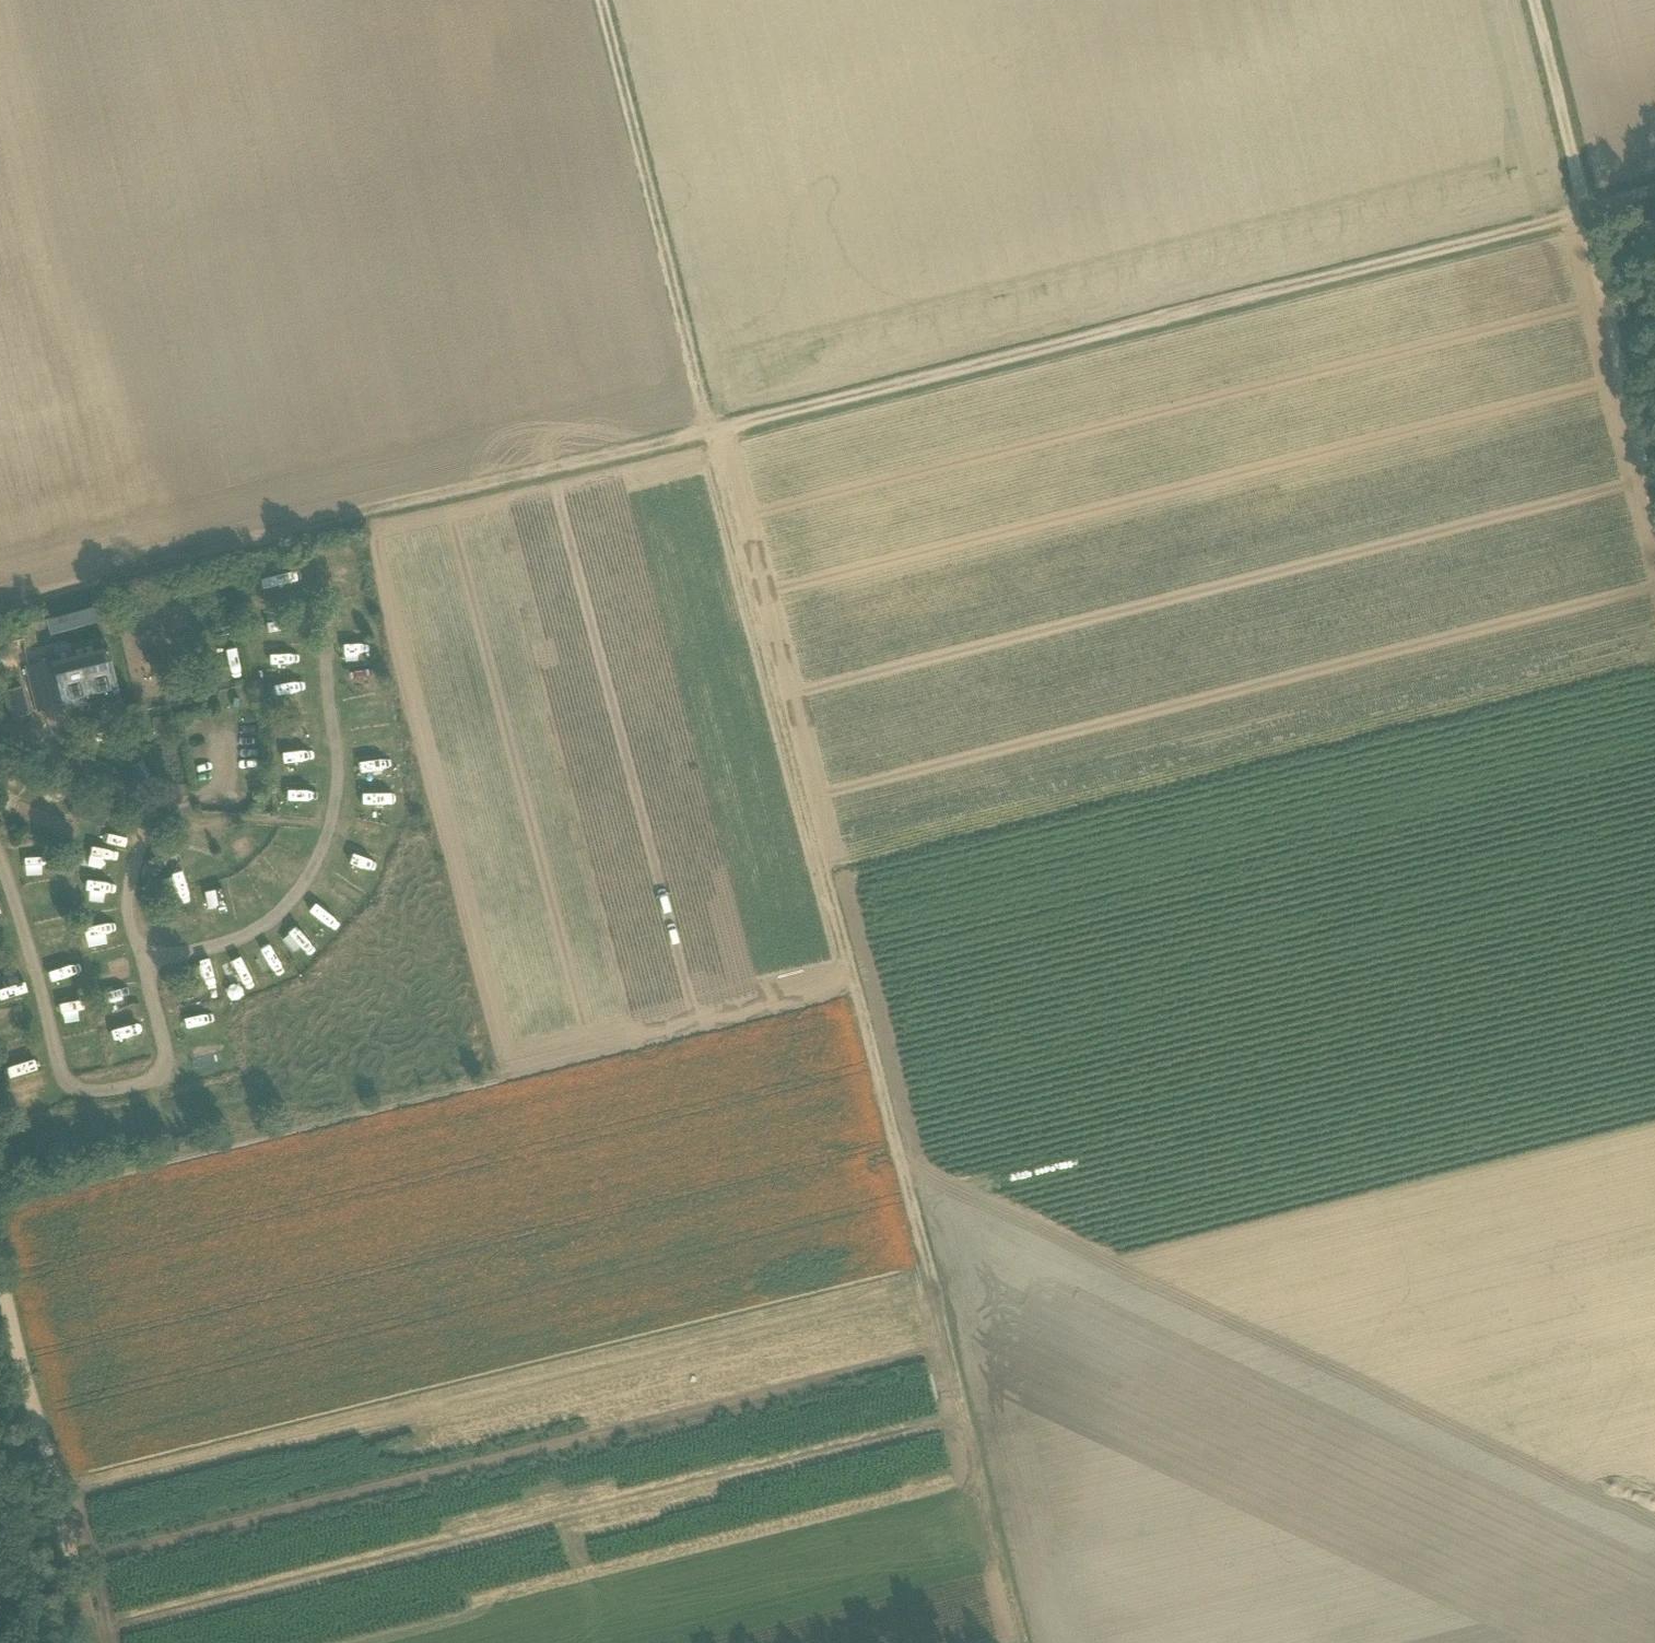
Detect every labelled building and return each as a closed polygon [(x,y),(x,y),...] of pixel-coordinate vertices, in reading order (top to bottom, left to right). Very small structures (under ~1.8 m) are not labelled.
[(263,602),(303,600),(302,580),(262,582),(263,602)] [(11,631),(0,633),(5,652),(15,649),(13,642),(11,631)] [(94,708),(118,702),(122,701),(107,644),(51,658),(52,659),(26,666),(38,712),(63,706),(64,709),(93,702),(94,706),(93,706),(94,708)] [(225,680),(245,676),(240,646),(220,650),(225,680)] [(147,655),(150,666),(162,663),(159,651),(147,655)] [(76,799),(70,814),(103,827),(109,812),(76,799)] [(246,841),(230,852),(253,885),(270,874),(246,841)] [(199,895),(219,890),(214,870),(195,874),(199,895)] [(340,882),(331,898),(349,908),(358,893),(340,882)] [(289,963),(309,953),(298,929),(278,939),(289,963)] [(108,978),(128,974),(124,954),(104,959),(108,978)] [(247,959),(234,961),(239,991),(251,989),(247,959)] [(230,993),(239,991),(232,962),(223,964),(230,993)] [(109,999),(116,1017),(138,1009),(131,991),(109,999)] [(13,1071),(9,1051),(0,1052),(0,1074),(13,1071)]
